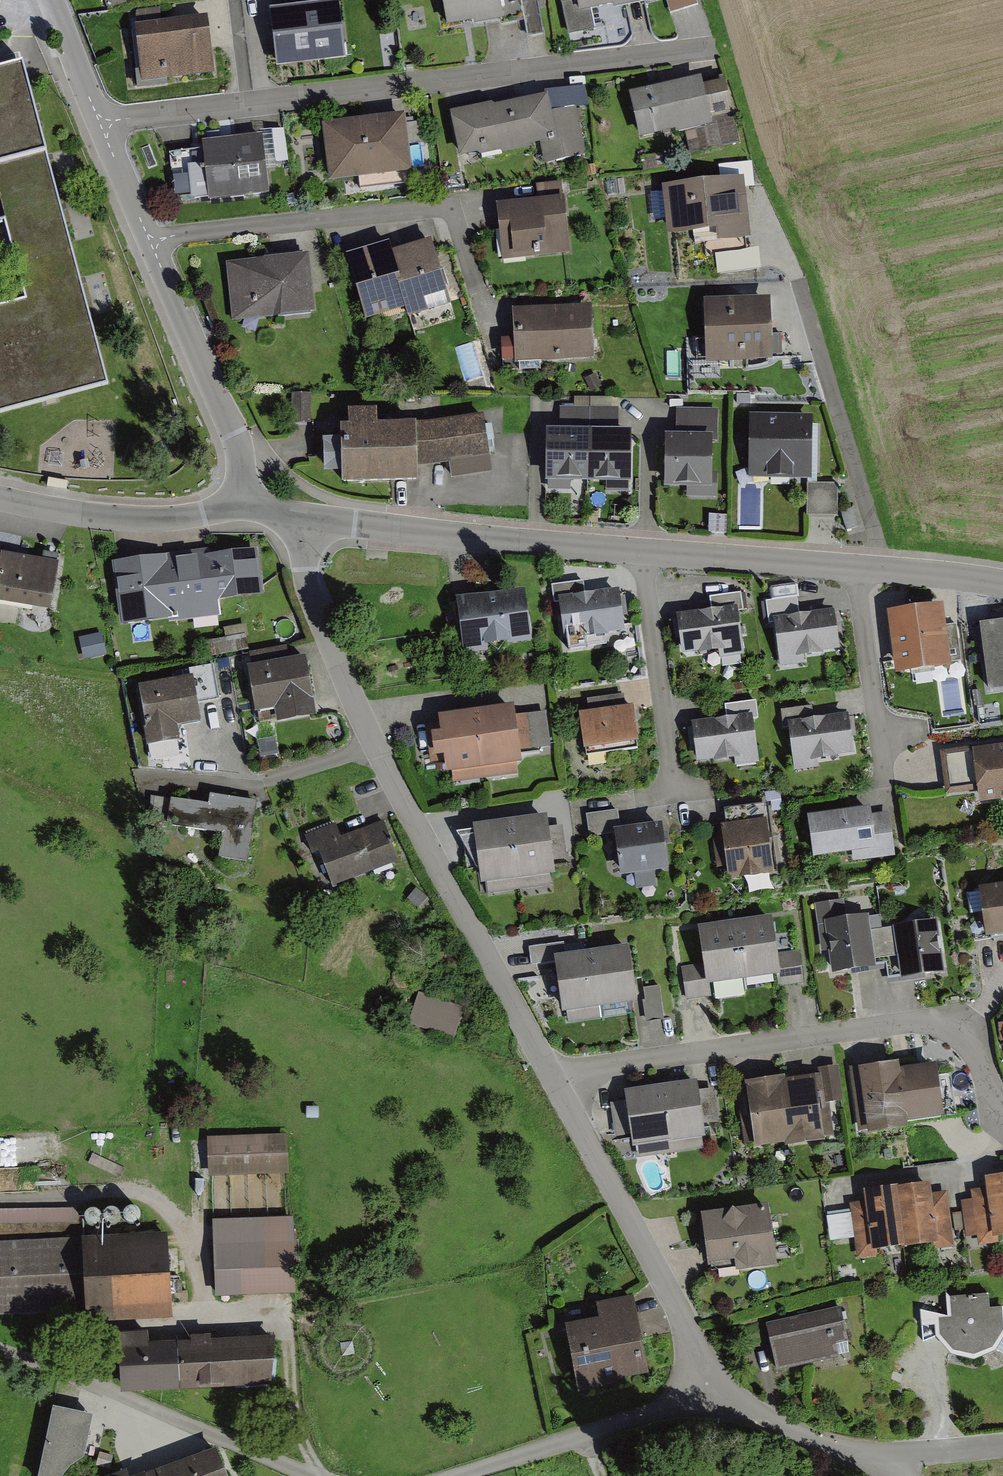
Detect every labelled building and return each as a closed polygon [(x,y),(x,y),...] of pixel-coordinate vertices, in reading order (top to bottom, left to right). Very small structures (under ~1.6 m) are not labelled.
[(438,33),(490,24),(486,0),(487,0),(432,0),(438,33)] [(569,16),(641,5),(640,0),(566,0),(569,16)] [(670,14),(698,5),(696,0),(666,0),(670,14)] [(339,2),(269,11),(277,70),(346,61),(339,2)] [(162,9),(136,11),(137,22),(163,20),(162,9)] [(196,20),(125,26),(129,78),(200,72),(196,20)] [(109,387),(23,66),(0,72),(0,221),(3,220),(24,294),(0,300),(0,416),(109,387)] [(690,82),(620,97),(630,146),(700,131),(699,125),(721,120),(714,87),(692,91),(690,82)] [(536,96),(444,117),(456,166),(536,147),(541,166),(583,157),(571,107),(540,114),(536,96)] [(398,120),(317,128),(322,181),(404,172),(398,120)] [(254,138),(194,143),(198,196),(258,192),(254,138)] [(738,184),(656,185),(657,233),(699,233),(699,242),(739,241),(738,184)] [(559,202),(488,206),(491,257),(562,253),(559,202)] [(392,254),(401,283),(396,285),(398,291),(405,311),(407,319),(407,320),(451,307),(447,295),(442,277),(430,242),(392,254)] [(396,285),(401,283),(392,254),(389,244),(346,257),(357,293),(366,323),(374,320),(390,316),(405,311),(398,291),(396,285)] [(720,272),(762,270),(761,249),(719,251),(720,272)] [(302,256),(220,263),(225,321),(307,314),(302,256)] [(759,300),(693,303),(696,365),(762,362),(759,300)] [(585,310),(507,310),(507,361),(586,360),(585,310)] [(669,438),(653,437),(650,484),(704,488),(708,412),(670,409),(669,438)] [(341,428),(327,429),(332,485),(411,477),(409,464),(450,460),(451,469),(490,466),(485,413),(407,420),(370,423),(369,411),(340,414),(341,428)] [(750,416),(749,480),(811,481),(813,418),(750,416)] [(545,485),(588,485),(589,432),(546,432),(545,485)] [(632,433),(589,432),(588,485),(631,486),(632,433)] [(171,555),(107,561),(113,627),(214,619),(212,598),(254,595),(251,555),(172,562),(171,555)] [(0,559),(0,599),(46,607),(53,568),(0,559)] [(579,579),(549,582),(554,649),(579,647),(579,638),(615,636),(611,590),(580,592),(579,579)] [(487,647),(531,642),(525,591),(456,599),(463,655),(488,652),(487,647)] [(792,597),(767,599),(771,664),(795,663),(795,654),(830,652),(827,613),(793,615),(792,597)] [(886,614),(895,678),(952,670),(943,606),(886,614)] [(729,609),(666,617),(671,657),(734,649),(729,609)] [(966,625),(973,699),(1002,696),(1002,622),(966,625)] [(306,658),(247,669),(255,714),(274,710),(277,726),(316,719),(313,703),(314,703),(306,658)] [(180,744),(177,729),(201,725),(193,678),(138,688),(145,731),(144,731),(147,750),(180,744)] [(592,697),(593,708),(626,705),(625,694),(592,697)] [(719,722),(688,723),(690,767),(750,765),(748,721),(757,721),(757,706),(718,707),(719,722)] [(514,708),(476,713),(485,780),(518,776),(516,767),(522,766),(520,754),(515,717),(514,708)] [(634,708),(578,716),(583,754),(639,746),(634,708)] [(813,708),(780,712),(787,775),(816,771),(815,757),(846,753),(842,717),(814,720),(813,708)] [(453,785),(485,780),(476,713),(438,719),(439,725),(425,727),(431,766),(444,764),(446,777),(451,776),(453,785)] [(515,717),(520,754),(550,750),(545,713),(515,717)] [(941,755),(944,797),(1002,794),(1002,751),(941,755)] [(195,814),(170,810),(167,831),(211,837),(208,861),(243,867),(252,808),(197,800),(195,814)] [(889,813),(871,815),(870,809),(807,818),(813,861),(852,856),(853,863),(895,858),(889,813)] [(722,827),(713,827),(715,881),(759,879),(757,827),(768,826),(767,810),(721,812),(722,827)] [(621,831),(618,811),(586,815),(589,838),(614,835),(614,832),(621,831)] [(332,828),(299,838),(315,888),(392,864),(379,824),(336,838),(332,828)] [(543,826),(465,833),(470,890),(543,883),(542,870),(564,868),(561,832),(544,834),(543,826)] [(620,880),(668,873),(662,826),(621,831),(614,832),(614,835),(620,880)] [(986,943),(1002,941),(1002,888),(979,891),(986,943)] [(841,905),(812,907),(815,948),(821,948),(823,972),(866,969),(865,962),(887,961),(888,980),(933,976),(929,925),(864,930),(863,919),(842,920),(841,905)] [(772,919),(734,924),(743,983),(777,978),(780,978),(777,954),(772,919)] [(709,988),(743,983),(734,924),(697,929),(702,964),(705,988),(709,988)] [(566,958),(564,944),(528,949),(531,968),(554,965),(554,959),(566,958)] [(629,949),(591,954),(599,1011),(636,1006),(629,949)] [(777,954),(780,978),(777,978),(778,988),(803,984),(799,951),(777,954)] [(561,1016),(599,1011),(591,954),(566,958),(554,959),(554,965),(561,1016)] [(702,964),(681,967),(686,1001),(711,998),(709,988),(705,988),(702,964)] [(458,1035),(467,1004),(420,992),(412,1023),(458,1035)] [(885,1065),(849,1068),(853,1136),(889,1134),(888,1123),(929,1121),(926,1068),(885,1071),(885,1065)] [(806,1077),(736,1082),(741,1148),(819,1142),(816,1106),(837,1104),(834,1068),(805,1070),(806,1077)] [(690,1087),(613,1094),(618,1152),(696,1145),(694,1127),(716,1125),(713,1094),(691,1096),(690,1087)] [(209,1179),(289,1175),(287,1136),(207,1140),(209,1179)] [(1002,1241),(1002,1178),(985,1180),(986,1189),(992,1242),(999,1241),(1002,1241)] [(918,1188),(850,1194),(854,1255),(944,1248),(940,1196),(919,1197),(918,1188)] [(986,1189),(971,1191),(977,1247),(999,1245),(999,1241),(992,1242),(986,1189)] [(42,1235),(41,1208),(0,1209),(0,1236),(42,1235)] [(768,1208),(700,1218),(708,1268),(734,1264),(736,1274),(778,1268),(768,1208)] [(212,1222),(215,1300),(296,1297),(293,1219),(212,1222)] [(0,1243),(0,1309),(72,1309),(75,1322),(164,1317),(157,1234),(0,1243)] [(989,1311),(988,1296),(946,1298),(947,1321),(935,1322),(935,1341),(950,1359),(973,1364),(995,1355),(1002,1342),(1002,1311),(989,1311)] [(598,1322),(565,1329),(578,1398),(618,1390),(617,1385),(649,1379),(632,1297),(595,1305),(598,1322)] [(840,1308),(765,1325),(776,1374),(839,1359),(836,1346),(848,1344),(840,1308)] [(264,1335),(107,1342),(108,1392),(262,1383),(264,1335)] [(95,1415),(58,1405),(38,1475),(78,1475),(95,1415)] [(155,1475),(156,1475),(225,1475),(216,1452),(155,1475)]
